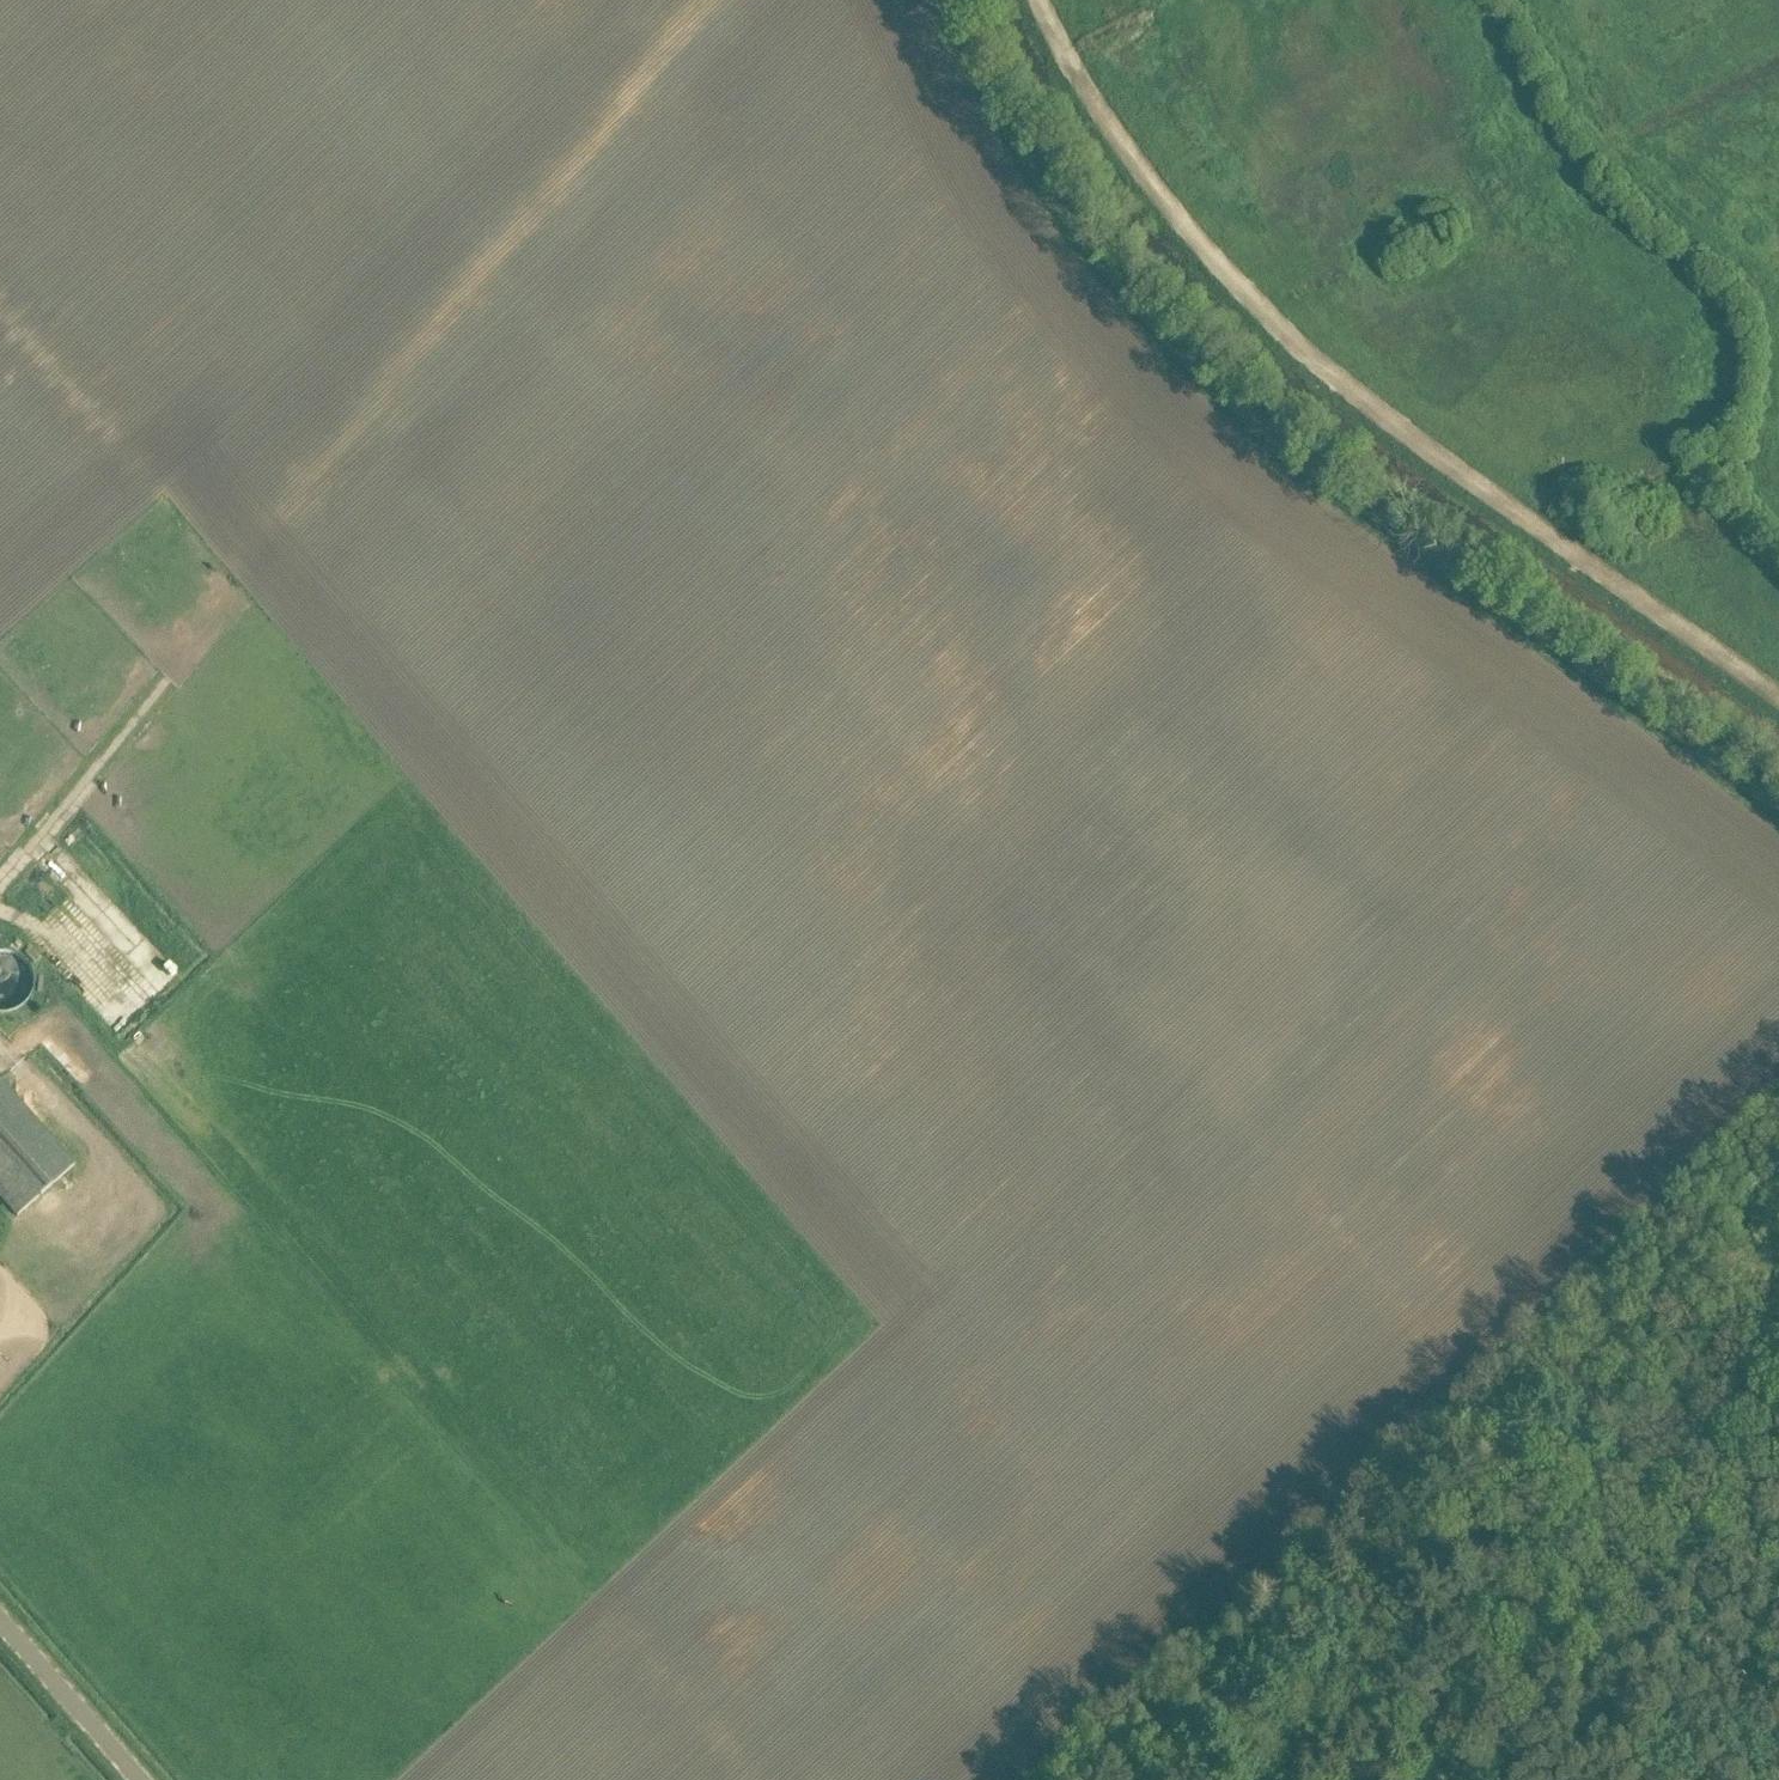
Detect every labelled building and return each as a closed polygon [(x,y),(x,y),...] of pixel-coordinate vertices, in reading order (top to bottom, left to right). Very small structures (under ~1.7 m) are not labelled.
[(33,985),(26,963),(5,953),(0,955),(0,1012),(1,1013),(23,1005),(33,985)] [(17,1218),(75,1166),(1,1083),(0,1083),(0,1198),(17,1218)]
